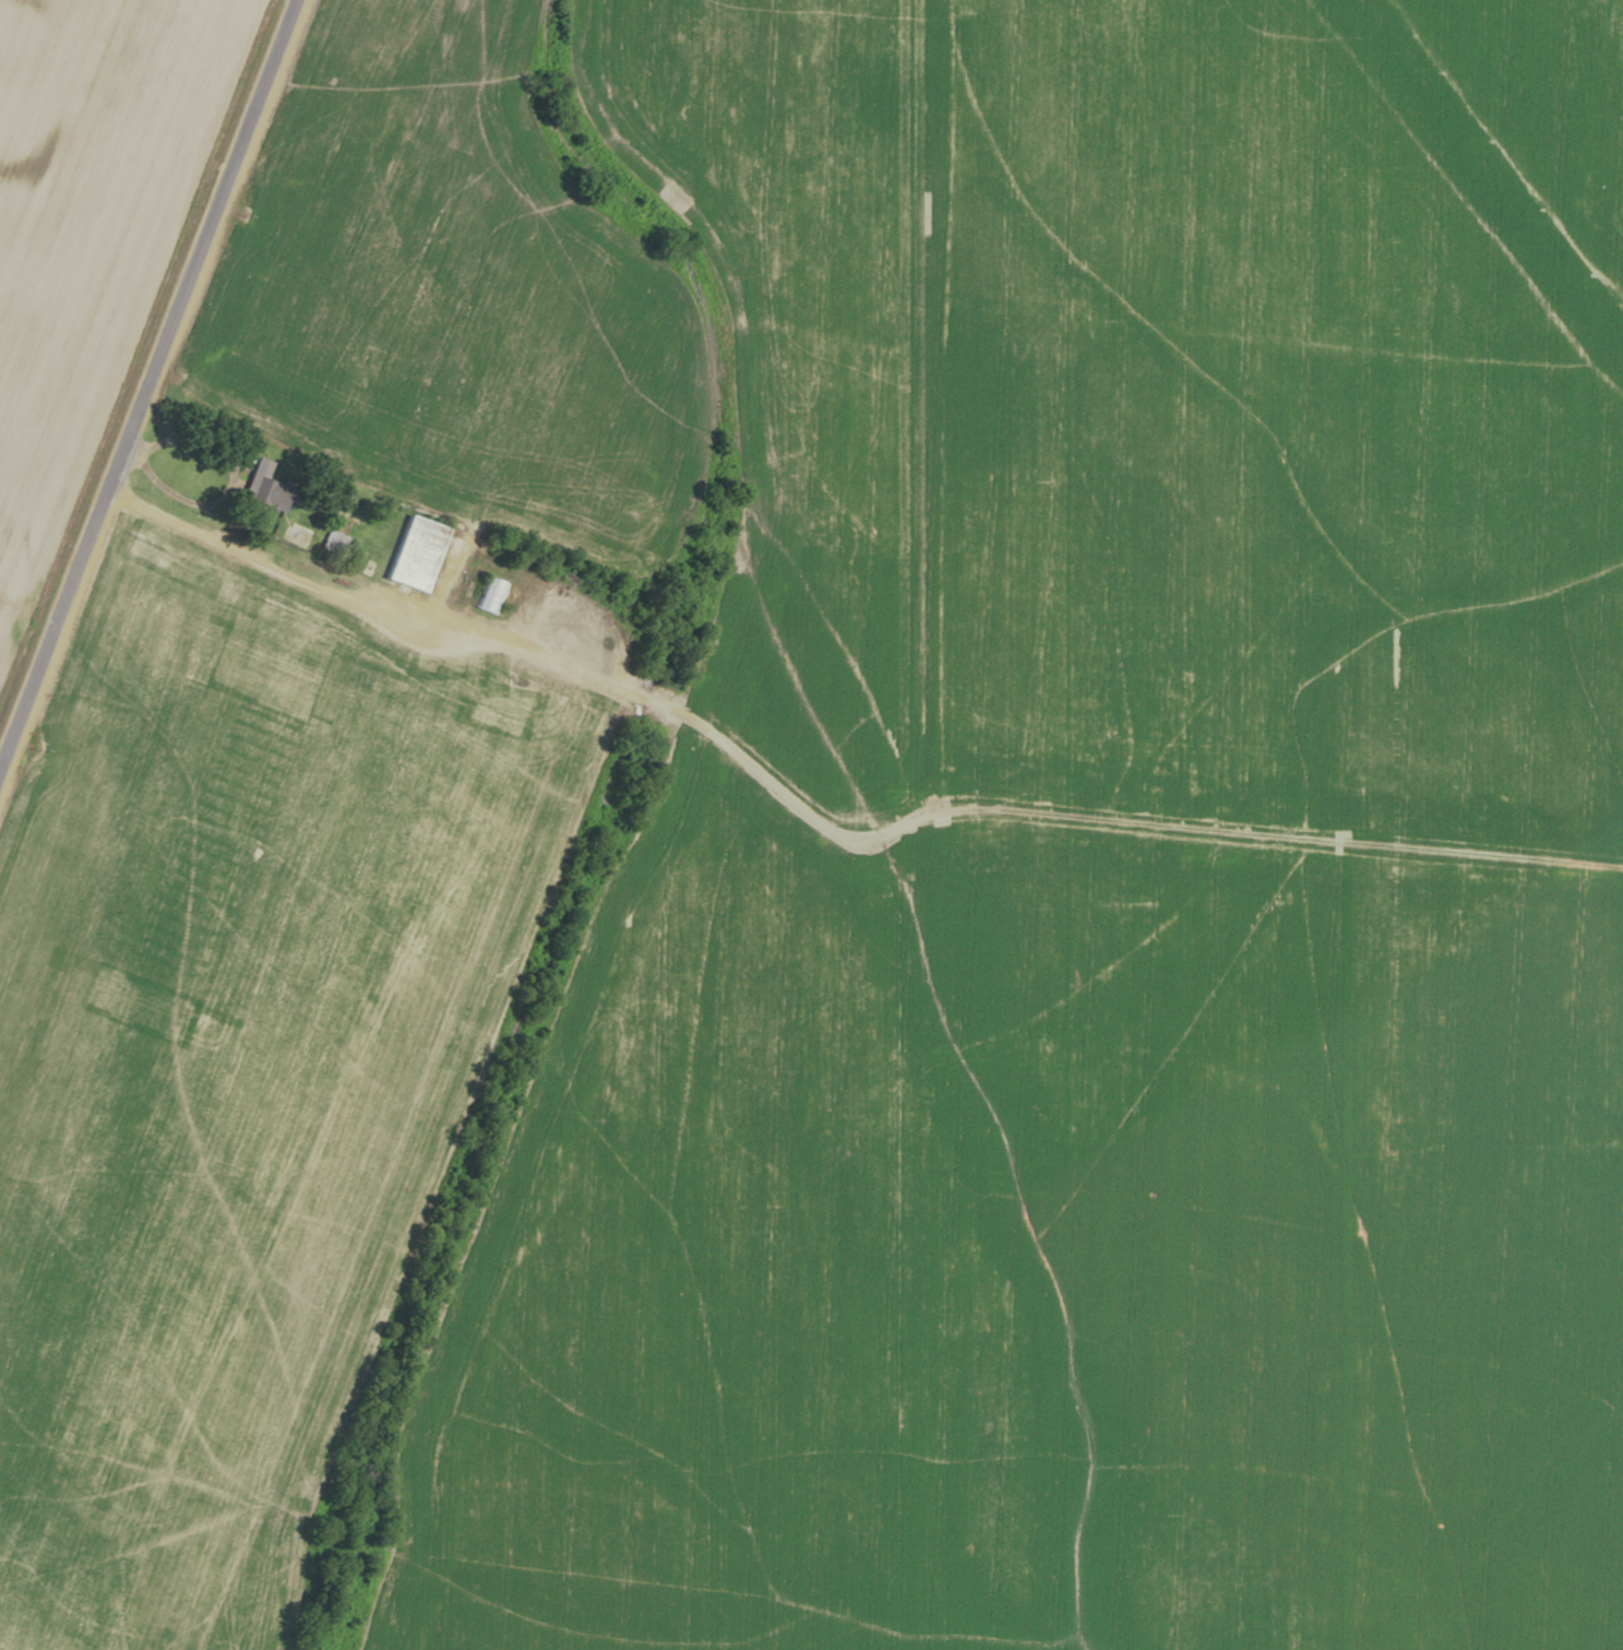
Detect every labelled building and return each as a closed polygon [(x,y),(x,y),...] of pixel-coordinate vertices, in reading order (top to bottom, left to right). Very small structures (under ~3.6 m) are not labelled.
[(253,473),(243,497),(282,513),(292,489),(253,473)] [(285,539),(299,545),(304,531),(290,526),(285,539)] [(323,547),(350,555),(354,539),(327,531),(323,547)] [(510,587),(490,576),(475,605),(494,615),(510,587)]
